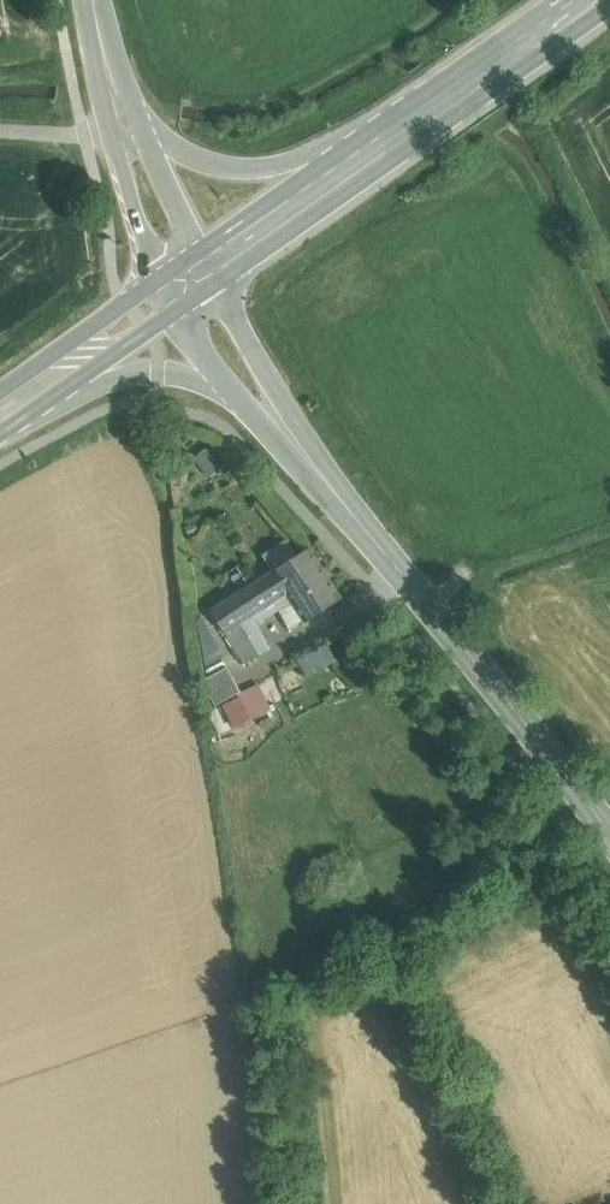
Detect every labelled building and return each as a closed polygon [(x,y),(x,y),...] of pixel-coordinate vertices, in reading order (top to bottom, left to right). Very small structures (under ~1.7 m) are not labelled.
[(208,447),(194,458),(209,476),(223,465),(208,447)] [(343,599),(310,548),(250,586),(265,608),(275,601),(287,594),(294,605),(281,611),(281,612),(290,628),(304,620),(306,623),(343,599)] [(250,586),(212,610),(226,633),(241,623),(265,608),(250,586)] [(287,594),(275,601),(281,611),(294,605),(287,594)] [(197,619),(206,666),(224,655),(202,616),(197,619)] [(260,654),(241,623),(226,633),(245,663),(260,654)] [(305,674),(335,659),(327,642),(297,657),(305,674)] [(228,667),(202,681),(209,693),(235,680),(228,667)] [(235,680),(209,693),(216,706),(241,692),(235,680)] [(261,687),(238,698),(249,720),(271,709),(261,687)] [(238,698),(225,705),(235,727),(249,720),(238,698)] [(235,727),(225,705),(209,712),(220,734),(235,727)]
